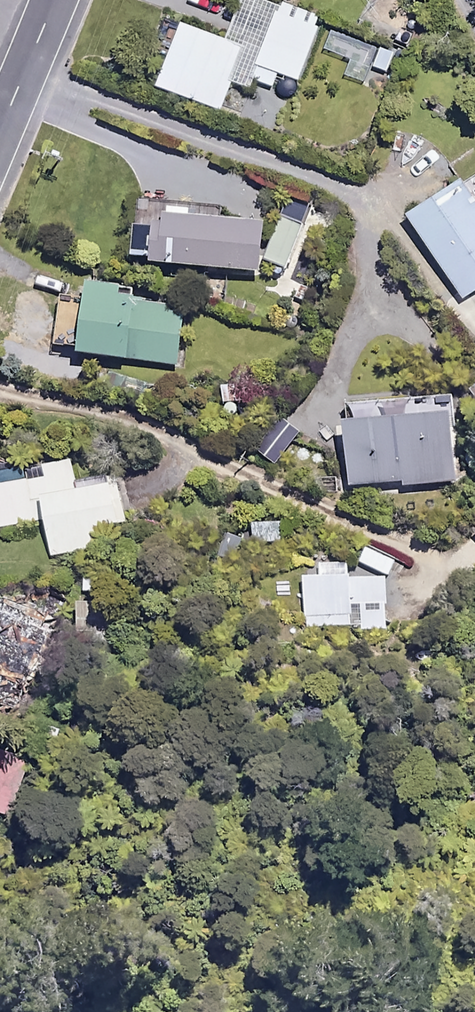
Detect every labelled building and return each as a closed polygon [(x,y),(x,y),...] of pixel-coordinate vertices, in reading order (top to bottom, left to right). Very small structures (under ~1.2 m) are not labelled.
[(303,80),(326,13),(287,0),(279,0),(264,45),(186,19),(164,87),(228,108),(236,82),(257,89),(260,81),(277,86),(282,73),(303,80)] [(469,179),(415,214),(469,297),(474,293),(474,188),(469,179)] [(314,203),(293,195),(269,258),(291,267),(314,203)] [(270,224),(167,214),(166,229),(141,226),(138,260),(265,272),(270,224)] [(189,289),(95,281),(89,356),(183,364),(189,289)] [(457,481),(455,396),(416,397),(416,419),(353,421),(354,483),(457,481)] [(74,460),(44,464),(46,477),(0,484),(0,526),(46,519),(51,553),(102,545),(99,524),(121,521),(115,477),(77,482),(74,460)] [(396,559),(370,546),(362,561),(387,575),(396,559)] [(322,613),(322,625),(343,625),(343,613),(349,613),(349,607),(387,607),(387,576),(349,576),(349,562),(320,562),(320,576),(301,576),(301,613),(322,613)] [(112,573),(76,575),(79,636),(115,634),(112,573)] [(74,600),(49,593),(43,615),(68,622),(74,600)] [(0,603),(0,705),(13,710),(49,624),(0,603)] [(0,745),(0,812),(6,815),(28,755),(0,745)]
